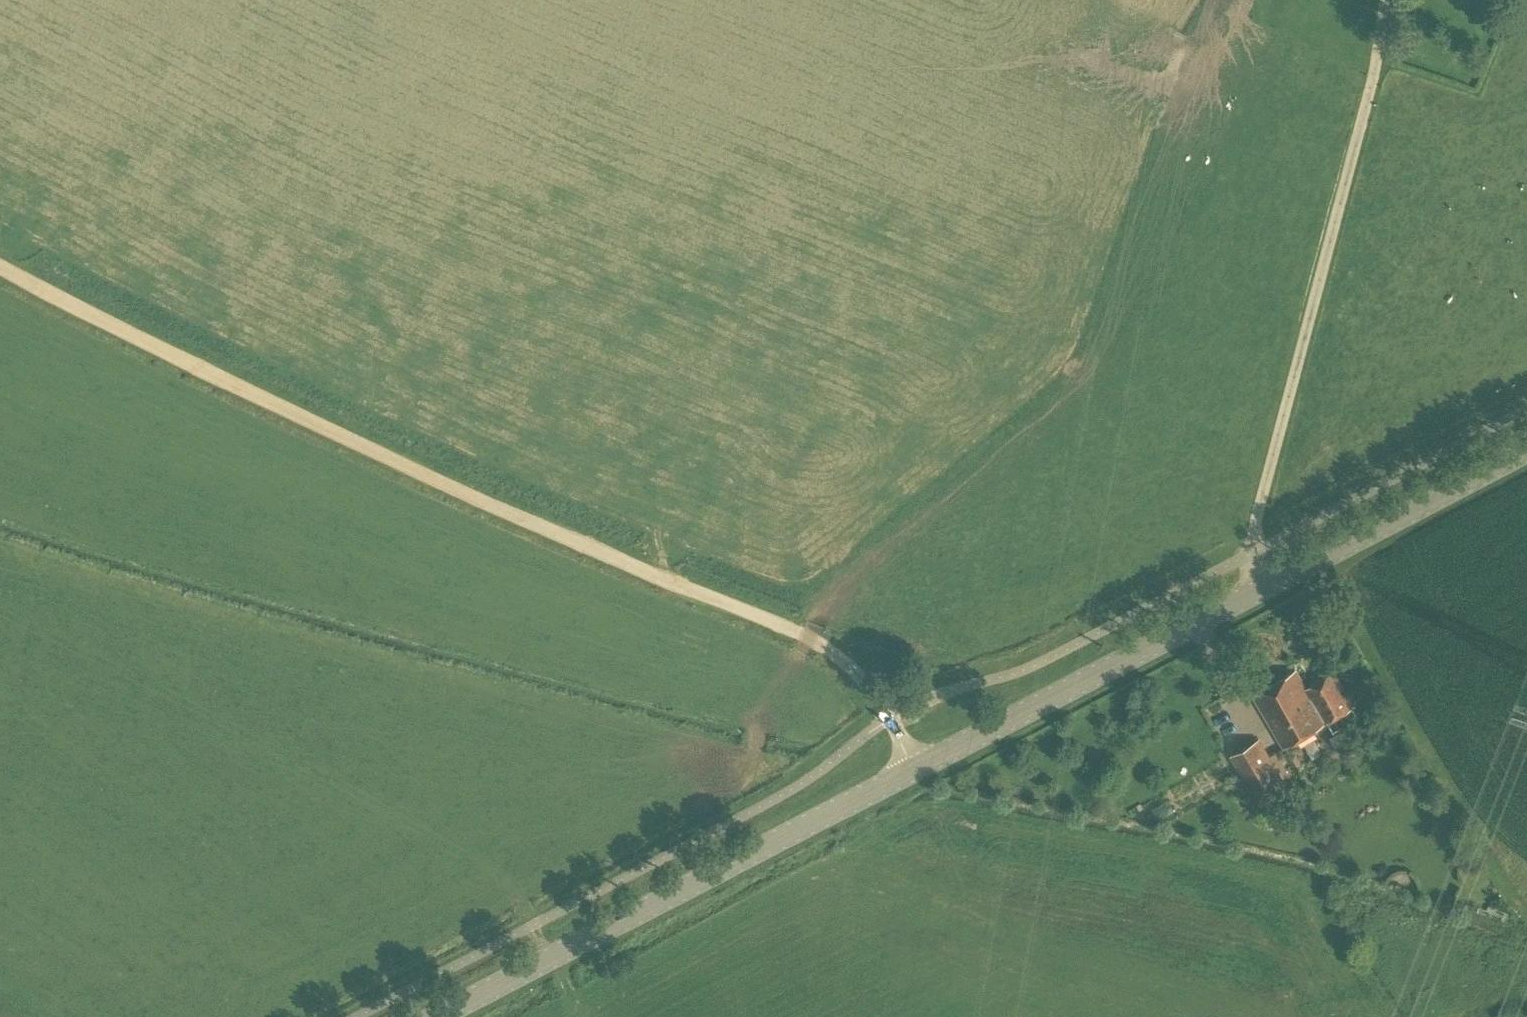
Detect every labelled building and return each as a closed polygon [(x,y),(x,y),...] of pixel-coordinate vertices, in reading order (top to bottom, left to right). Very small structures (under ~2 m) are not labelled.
[(1306,687),(1295,669),(1254,694),(1283,745),(1354,704),(1334,671),(1306,687)] [(1258,804),(1288,786),(1259,737),(1230,755),(1258,804)]
